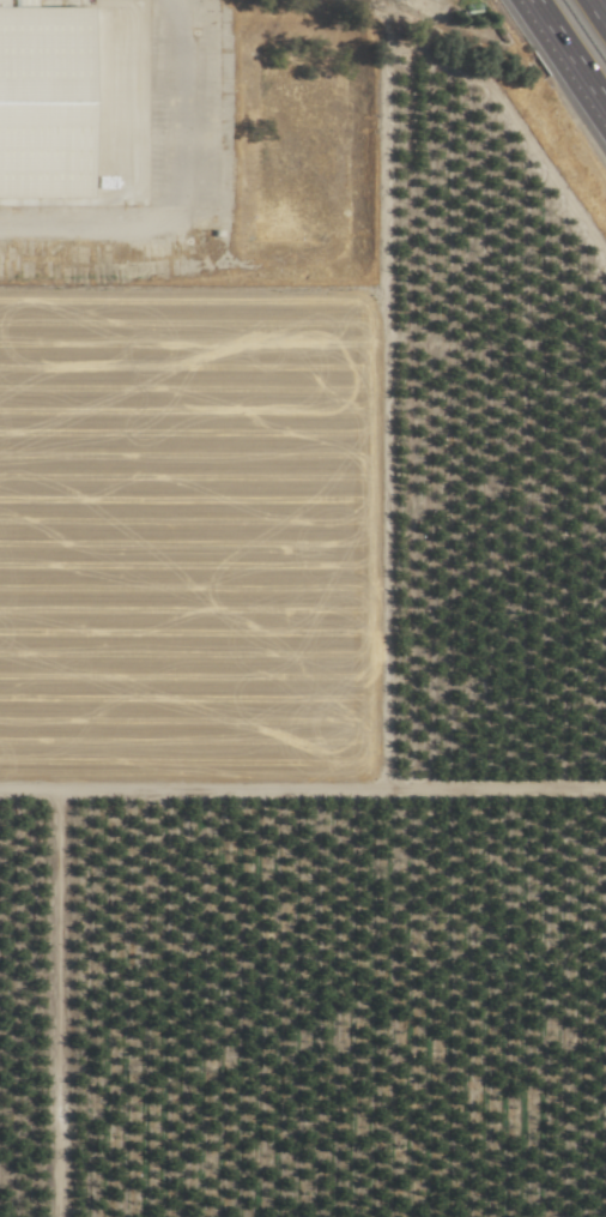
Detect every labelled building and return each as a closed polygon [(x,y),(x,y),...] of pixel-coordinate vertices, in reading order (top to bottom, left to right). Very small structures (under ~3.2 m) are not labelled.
[(84,7),(32,7),(32,0),(10,0),(10,6),(1,6),(1,0),(0,0),(0,217),(8,217),(8,198),(84,199),(84,7)]
